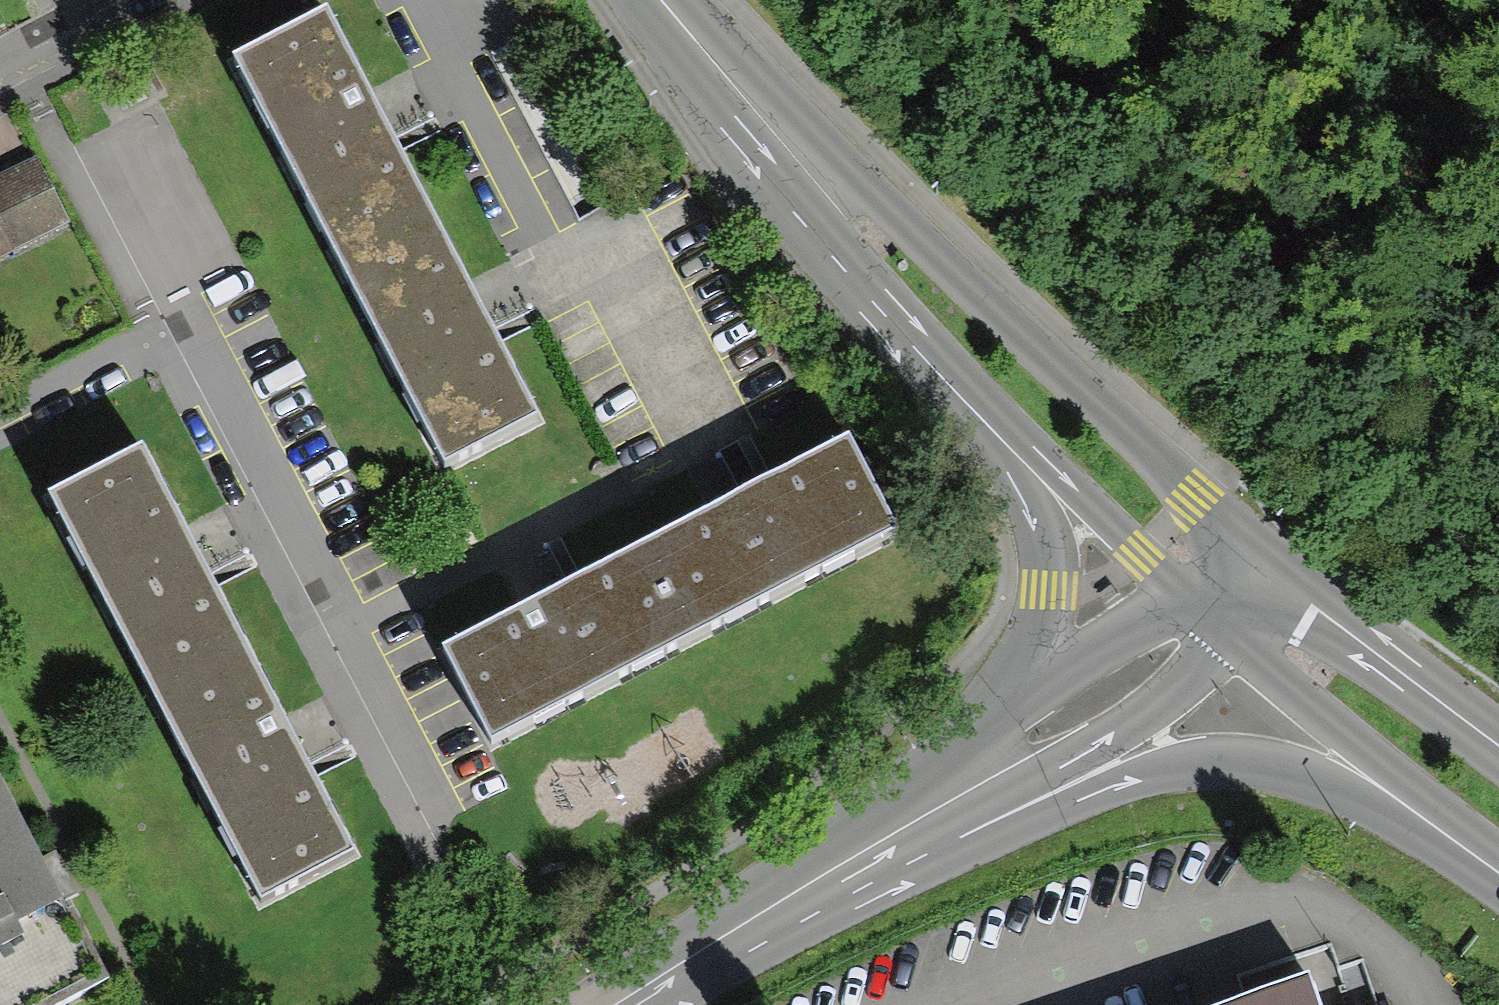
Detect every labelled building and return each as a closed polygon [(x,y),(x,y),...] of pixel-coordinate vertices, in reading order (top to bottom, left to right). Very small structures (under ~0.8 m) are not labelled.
[(239,82),(348,290),(431,246),(325,37),(239,82)] [(29,163),(0,178),(0,263),(64,229),(29,163)] [(535,439),(431,246),(348,290),(449,483),(535,439)] [(844,448),(629,558),(674,653),(892,542),(844,448)] [(55,520),(156,717),(243,674),(142,476),(55,520)] [(491,746),(674,653),(629,558),(443,653),(491,746)] [(349,880),(243,674),(156,717),(263,924),(349,880)] [(93,994),(0,810),(0,1004),(72,1004),(93,994)] [(1313,988),(1263,1004),(1319,1004),(1313,988)]
